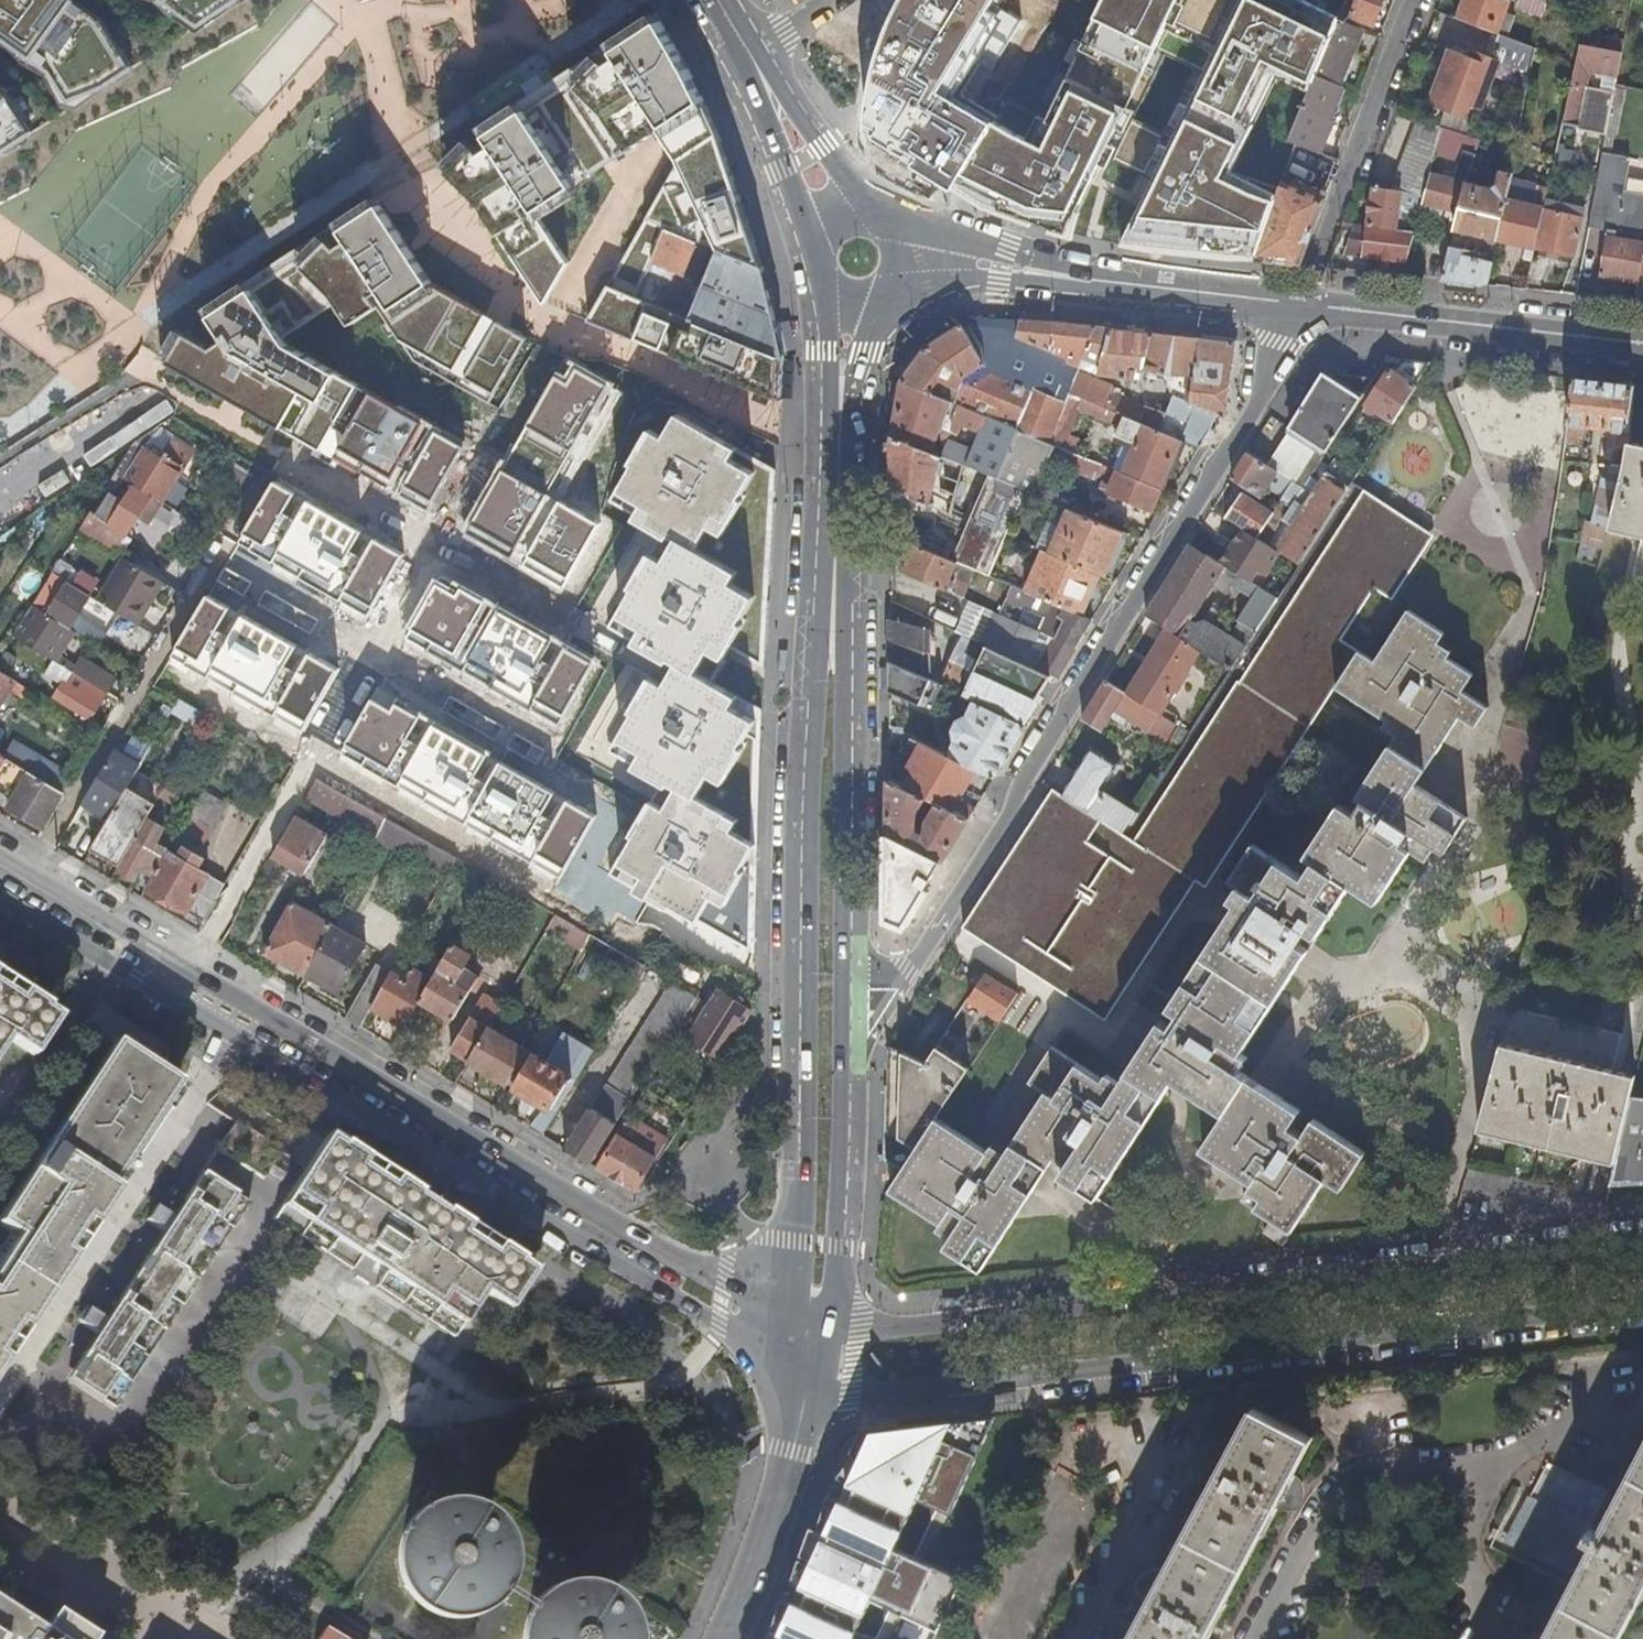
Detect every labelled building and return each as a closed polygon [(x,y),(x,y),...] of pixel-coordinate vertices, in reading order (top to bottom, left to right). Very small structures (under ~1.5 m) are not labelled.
[(43,64),(62,95),(129,60),(97,12),(80,0),(0,0),(0,27),(43,64)] [(192,16),(216,0),(171,0),(192,16)] [(954,191),(984,205),(1049,228),(1076,236),(1099,186),(1147,80),(1079,50),(1043,123),(1017,104),(1006,124),(941,77),(960,49),(985,66),(1016,21),(991,4),(994,0),(898,0),(893,13),(875,60),(868,104),(867,126),(917,161),(913,167),(930,178),(954,191)] [(1079,50),(1147,80),(1182,0),(1105,0),(1079,50)] [(1147,80),(1099,186),(1139,205),(1191,97),(1242,0),(1182,0),(1147,80)] [(1191,97),(1254,124),(1279,74),(1310,89),(1315,76),(1338,21),(1339,18),(1300,0),(1242,0),(1191,97)] [(1340,15),(1352,19),(1359,0),(1346,0),(1340,15)] [(1352,19),(1358,22),(1374,28),(1384,0),(1359,0),(1352,19)] [(1458,19),(1497,34),(1509,1),(1507,0),(1465,0),(1458,19)] [(1517,6),(1542,16),(1548,0),(1519,0),(1517,6)] [(1356,27),(1358,22),(1352,19),(1340,15),(1339,18),(1338,21),(1356,27)] [(1355,54),(1365,31),(1356,27),(1338,21),(1315,76),(1341,85),(1352,54),(1355,54)] [(484,211),(547,304),(570,264),(536,212),(659,130),(680,161),(663,189),(664,191),(696,205),(725,144),(658,23),(489,135),(494,145),(482,151),(476,145),(451,171),(480,200),(484,211)] [(1534,49),(1499,35),(1491,58),(1527,72),(1534,49)] [(1563,123),(1577,127),(1585,88),(1589,72),(1603,75),(1616,78),(1621,54),(1580,46),(1576,65),(1563,123)] [(1471,69),(1474,60),(1452,52),(1431,103),(1445,108),(1444,111),(1454,115),(1456,113),(1465,116),(1481,73),(1471,69)] [(1600,90),(1613,94),(1615,85),(1616,78),(1603,75),(1600,90)] [(1288,141),(1324,156),(1336,123),(1330,120),(1343,87),(1341,85),(1315,76),(1310,89),(1288,141)] [(25,127),(1,89),(0,88),(0,145),(25,127)] [(1577,130),(1606,136),(1613,94),(1600,90),(1585,88),(1577,127),(1577,130)] [(1139,205),(1120,245),(1189,253),(1254,261),(1282,183),(1283,181),(1252,170),(1237,163),(1254,124),(1191,97),(1139,205)] [(1421,119),(1420,120),(1443,128),(1443,127),(1421,119)] [(1443,128),(1420,120),(1392,190),(1375,189),(1369,226),(1397,230),(1402,191),(1425,196),(1432,173),(1439,145),(1443,128)] [(1481,141),(1443,128),(1439,145),(1477,158),(1481,141)] [(1517,136),(1510,135),(1503,165),(1511,167),(1518,137),(1517,136)] [(663,189),(650,221),(764,269),(725,144),(696,205),(664,191),(663,189)] [(1611,220),(1609,231),(1619,233),(1622,215),(1631,160),(1604,155),(1592,217),(1611,220)] [(1459,213),(1455,231),(1499,241),(1508,199),(1514,173),(1502,170),(1499,185),(1491,189),(1471,184),(1467,182),(1459,213)] [(1425,196),(1423,204),(1459,213),(1467,182),(1432,173),(1425,196)] [(1254,261),(1299,265),(1325,199),(1282,183),(1254,261)] [(1518,246),(1535,250),(1544,208),(1549,188),(1536,185),(1531,205),(1525,203),(1520,225),(1523,226),(1518,246)] [(1508,199),(1499,241),(1518,246),(1523,226),(1520,225),(1525,203),(1508,199)] [(169,362),(429,512),(464,448),(286,344),(290,338),(335,307),(351,328),(378,307),(417,361),(489,404),(527,340),(431,282),(379,205),(184,335),(169,362)] [(1544,208),(1535,250),(1575,259),(1584,218),(1544,208)] [(1642,243),(1642,219),(1622,215),(1619,233),(1618,240),(1642,243)] [(1590,229),(1609,232),(1609,231),(1611,220),(1592,217),(1590,229)] [(650,221),(631,253),(706,284),(701,297),(653,276),(642,301),(784,359),(764,269),(650,221)] [(1351,255),(1408,260),(1416,232),(1397,230),(1369,226),(1358,225),(1351,255)] [(1639,282),(1640,274),(1642,258),(1642,243),(1618,240),(1619,233),(1609,231),(1609,232),(1600,276),(1639,282)] [(1451,246),(1443,281),(1488,286),(1494,262),(1488,260),(1488,255),(1451,246)] [(589,321),(782,400),(790,364),(642,301),(607,287),(589,321)] [(983,327),(984,317),(956,328),(925,348),(901,381),(1018,429),(1049,442),(1070,392),(1079,372),(1085,356),(1098,327),(1053,322),(1020,320),(1017,336),(983,327)] [(1017,336),(1020,320),(984,317),(983,327),(1017,336)] [(1196,378),(1192,403),(1217,414),(1226,418),(1235,342),(1098,327),(1085,356),(1103,363),(1099,374),(1143,380),(1145,372),(1165,374),(1164,380),(1173,381),(1174,382),(1176,383),(1175,388),(1180,390),(1183,391),(1185,383),(1189,377),(1190,377),(1196,378)] [(1431,363),(1402,360),(1392,369),(1391,368),(1367,404),(1393,421),(1431,363)] [(1113,386),(1079,372),(1070,392),(1109,409),(1125,416),(1154,428),(1161,431),(1162,429),(1167,414),(1111,391),(1113,386)] [(1301,437),(1280,473),(1293,481),(1303,487),(1373,381),(1323,375),(1290,429),(1301,437)] [(1180,390),(1186,401),(1190,377),(1189,377),(1185,383),(1183,391),(1180,390)] [(1196,378),(1190,377),(1186,401),(1192,403),(1196,378)] [(1613,449),(1627,449),(1628,440),(1630,430),(1632,405),(1634,384),(1573,378),(1567,422),(1565,444),(1578,445),(1579,432),(1585,428),(1610,430),(1614,435),(1613,449)] [(1164,380),(1174,395),(1175,396),(1186,401),(1180,390),(1175,388),(1176,383),(1174,382),(1173,381),(1164,380)] [(973,448),(966,467),(998,480),(1018,429),(901,381),(892,436),(892,437),(930,453),(938,434),(943,436),(944,435),(946,430),(950,432),(951,428),(950,428),(953,419),(962,423),(980,431),(973,448)] [(1104,418),(1109,409),(1070,392),(1049,442),(1053,444),(1063,448),(1070,432),(1080,408),(1104,418)] [(1181,433),(1178,438),(1183,440),(1187,441),(1200,447),(1212,429),(1217,414),(1192,403),(1186,401),(1175,396),(1174,395),(1167,414),(1162,429),(1172,433),(1176,424),(1178,419),(1190,424),(1187,428),(1185,435),(1181,433)] [(1109,409),(1104,418),(1121,425),(1125,416),(1109,409)] [(676,540),(693,546),(706,523),(712,513),(724,519),(727,513),(731,515),(740,498),(737,496),(751,470),(729,458),(716,451),(722,440),(675,413),(662,437),(651,431),(642,447),(638,445),(628,463),(631,465),(617,491),(640,504),(653,511),(646,522),(652,525),(649,529),(666,538),(668,535),(676,540)] [(1124,473),(1162,489),(1176,456),(1183,440),(1178,438),(1161,431),(1154,428),(1125,416),(1121,425),(1118,434),(1129,439),(1126,447),(1133,450),(1124,473)] [(958,431),(962,423),(953,419),(950,428),(951,428),(958,431)] [(1176,424),(1187,428),(1190,424),(1178,419),(1176,424)] [(947,438),(973,448),(980,431),(962,423),(958,431),(951,428),(950,432),(948,436),(944,435),(943,436),(938,434),(930,453),(940,456),(947,438)] [(1185,435),(1187,428),(1176,424),(1172,433),(1162,429),(1161,431),(1178,438),(1181,433),(1185,435)] [(1047,463),(1053,444),(1049,442),(1018,429),(998,480),(1026,491),(1027,492),(1035,495),(1047,463)] [(1290,429),(1267,465),(1275,470),(1280,473),(1301,437),(1290,429)] [(157,430),(148,443),(163,452),(171,439),(157,430)] [(1085,439),(1070,432),(1063,448),(1078,454),(1085,439)] [(1115,442),(1126,447),(1129,439),(1118,434),(1115,442)] [(932,481),(982,502),(956,561),(959,562),(976,569),(989,575),(1026,491),(998,480),(966,467),(940,456),(930,453),(892,437),(891,487),(926,503),(932,481)] [(142,451),(134,446),(132,447),(130,449),(115,472),(120,476),(150,494),(161,500),(192,450),(172,438),(171,439),(163,452),(148,443),(142,451)] [(966,467),(973,448),(947,438),(940,456),(966,467)] [(735,447),(722,440),(716,451),(729,458),(735,447)] [(1628,440),(1626,466),(1621,485),(1611,521),(1609,528),(1642,536),(1642,444),(1628,440)] [(1063,448),(1053,444),(1047,463),(1055,466),(1063,448)] [(771,469),(735,447),(729,458),(751,470),(737,496),(740,498),(731,515),(727,513),(724,519),(718,530),(706,523),(693,546),(733,569),(727,581),(750,593),(760,595),(771,469)] [(1162,489),(1124,473),(1078,454),(1063,448),(1055,466),(1097,477),(1098,474),(1114,480),(1112,484),(1105,481),(1102,488),(1109,491),(1109,492),(1118,496),(1153,511),(1162,489)] [(1266,485),(1275,470),(1267,465),(1248,453),(1233,477),(1255,491),(1257,487),(1259,487),(1261,482),(1266,485)] [(243,491),(250,478),(226,463),(219,476),(243,491)] [(1609,482),(1621,485),(1626,466),(1610,465),(1609,482)] [(264,627),(307,553),(295,468),(220,601),(264,627)] [(1340,487),(1343,482),(1328,471),(1324,476),(1329,479),(1340,487)] [(137,516),(150,494),(120,476),(114,487),(120,490),(115,498),(110,495),(99,512),(92,508),(79,529),(97,540),(116,551),(119,545),(128,530),(137,516)] [(1282,551),(1329,479),(1324,476),(1278,549),(1282,551)] [(1300,563),(1350,486),(1343,482),(1340,487),(1329,479),(1282,551),(1300,563)] [(1283,517),(1303,487),(1293,481),(1289,487),(1280,482),(1271,495),(1280,502),(1274,512),(1283,517)] [(1621,485),(1609,482),(1604,482),(1602,510),(1604,510),(1603,520),(1611,521),(1621,485)] [(1123,832),(1062,794),(1051,791),(967,931),(1106,1021),(1196,880),(1206,888),(1338,687),(1361,651),(1343,643),(1375,590),(1394,598),(1431,537),(1368,492),(1137,842),(1123,832)] [(1035,517),(1043,498),(1035,495),(1027,492),(1019,510),(1035,517)] [(1259,538),(1274,512),(1243,493),(1227,518),(1244,528),(1259,538)] [(150,494),(137,516),(148,522),(161,500),(150,494)] [(634,515),(646,522),(653,511),(640,504),(634,515)] [(1070,509),(1051,554),(1102,575),(1108,577),(1126,532),(1070,509)] [(1283,517),(1274,512),(1259,538),(1267,542),(1283,517)] [(718,530),(724,519),(712,513),(706,523),(718,530)] [(1250,580),(1273,546),(1267,542),(1259,538),(1244,528),(1222,563),(1250,580)] [(132,533),(128,530),(119,545),(123,547),(132,533)] [(1633,575),(1642,577),(1642,537),(1633,575)] [(677,663),(691,670),(701,653),(705,647),(712,635),(723,641),(725,637),(729,640),(739,623),(735,620),(750,593),(727,581),(733,569),(693,546),(676,540),(663,562),(652,556),(643,572),(639,570),(629,588),(633,590),(619,616),(641,628),(654,636),(648,647),(652,649),(650,654),(666,663),(669,658),(677,663)] [(952,578),(957,567),(959,562),(956,561),(916,544),(904,572),(969,601),(974,603),(979,590),(952,578)] [(1250,580),(1222,563),(1191,544),(1147,616),(1169,630),(1200,649),(1231,668),(1278,596),(1250,580)] [(1046,551),(1029,592),(1082,615),(1092,589),(1096,589),(1096,588),(1102,575),(1051,554),(1046,551)] [(136,623),(162,579),(126,557),(109,585),(83,569),(81,572),(74,568),(66,581),(88,594),(90,595),(99,600),(99,601),(116,611),(136,623)] [(74,568),(60,559),(52,572),(61,578),(66,581),(74,568)] [(959,562),(957,567),(973,574),(976,569),(959,562)] [(41,610),(61,578),(52,572),(31,605),(41,610)] [(81,610),(90,595),(88,594),(66,581),(47,614),(70,628),(76,617),(81,610)] [(1075,648),(1093,620),(1085,616),(1082,615),(1029,592),(1014,586),(1008,599),(1028,608),(1048,618),(1041,633),(1075,648)] [(1085,616),(1096,589),(1092,589),(1082,615),(1085,616)] [(745,656),(757,663),(760,595),(750,593),(723,641),(715,653),(705,647),(701,653),(720,662),(729,646),(745,656)] [(112,618),(116,611),(99,601),(99,600),(94,608),(112,618)] [(974,603),(969,601),(956,631),(980,641),(997,613),(992,611),(974,603)] [(997,601),(992,611),(997,613),(1001,615),(1006,605),(997,601)] [(71,670),(74,665),(76,662),(62,654),(75,631),(70,628),(47,614),(41,610),(31,605),(12,635),(65,666),(71,670)] [(1048,618),(1028,608),(1020,624),(1041,633),(1048,618)] [(85,612),(81,610),(76,617),(80,620),(85,612)] [(989,1154),(934,1121),(903,1170),(894,1182),(947,1216),(944,1222),(957,1231),(951,1240),(978,1257),(1047,1140),(1073,1156),(1067,1167),(1104,1189),(1128,1153),(1172,1083),(1224,1115),(1202,1151),(1253,1182),(1243,1199),(1255,1208),(1249,1217),(1286,1240),(1328,1180),(1343,1190),(1366,1153),(1316,1120),(1305,1137),(1293,1129),(1303,1112),(1241,1073),(1250,1060),(1243,1055),(1352,886),(1355,887),(1378,903),(1414,849),(1428,858),(1436,847),(1446,853),(1469,817),(1418,783),(1461,716),(1478,726),(1490,708),(1464,690),(1476,673),(1450,656),(1454,651),(1442,642),(1447,634),(1411,610),(1377,662),(1361,651),(1338,687),(1389,721),(1385,727),(1397,736),(1358,796),(1365,801),(1357,813),(1341,803),(1307,855),(1314,860),(1303,877),(1252,844),(1229,880),(1237,887),(1229,899),(1236,904),(1169,1008),(1182,1016),(1174,1029),(1161,1021),(1122,1082),(1108,1073),(1104,1079),(1052,1046),(1028,1084),(1045,1095),(1006,1156),(993,1148),(989,1154)] [(997,613),(980,641),(987,644),(1052,673),(1058,676),(1075,648),(1041,633),(1020,624),(1001,615),(997,613)] [(930,629),(890,620),(890,660),(927,671),(930,629)] [(90,627),(84,637),(95,643),(100,633),(90,627)] [(635,640),(648,647),(654,636),(641,628),(635,640)] [(1185,672),(1200,649),(1169,630),(1127,695),(1159,714),(1163,708),(1173,693),(1176,694),(1188,675),(1185,672)] [(715,653),(723,641),(712,635),(705,647),(715,653)] [(940,682),(955,690),(962,674),(968,677),(982,647),(962,637),(940,682)] [(1021,722),(1052,673),(987,644),(969,678),(961,694),(976,701),(1021,722)] [(0,654),(0,665),(10,671),(19,657),(4,648),(0,654)] [(77,667),(74,672),(77,673),(107,691),(115,678),(82,658),(77,667)] [(679,787),(692,794),(712,758),(727,767),(729,763),(737,745),(750,717),(714,698),(721,686),(691,670),(677,663),(670,675),(664,686),(653,681),(644,697),(639,694),(630,712),(634,714),(620,740),(643,753),(655,759),(649,771),(653,773),(652,776),(670,786),(672,783),(679,787)] [(107,691),(77,673),(74,672),(71,670),(65,666),(58,678),(69,685),(61,700),(94,720),(109,695),(106,693),(107,691)] [(30,689),(0,671),(0,703),(9,690),(23,699),(30,689)] [(962,674),(955,690),(954,691),(961,694),(969,678),(968,677),(962,674)] [(1166,741),(1176,725),(1174,724),(1159,714),(1127,695),(1106,682),(1082,720),(1102,731),(1111,717),(1115,710),(1129,719),(1166,741)] [(196,728),(204,715),(178,700),(171,713),(196,728)] [(956,742),(949,756),(957,759),(975,768),(995,777),(1027,725),(1021,722),(976,701),(969,714),(959,720),(955,729),(956,742)] [(1177,718),(1163,708),(1159,714),(1174,724),(1177,718)] [(1125,725),(1129,719),(1115,710),(1111,717),(1125,725)] [(921,725),(890,711),(890,727),(915,739),(921,725)] [(733,817),(726,830),(749,843),(750,717),(737,745),(729,763),(727,767),(712,758),(692,794),(733,817)] [(1187,732),(1178,727),(1170,739),(1179,744),(1187,732)] [(951,810),(975,768),(957,759),(949,756),(926,745),(914,770),(918,772),(909,790),(926,798),(927,797),(951,810)] [(127,753),(116,747),(105,766),(83,804),(97,812),(110,819),(129,786),(107,775),(111,768),(117,771),(127,753)] [(1136,812),(1100,790),(1116,764),(1091,748),(1062,794),(1123,832),(1136,812)] [(3,756),(15,763),(19,756),(7,749),(3,756)] [(637,764),(649,771),(655,759),(643,753),(637,764)] [(0,754),(0,787),(9,793),(16,782),(20,785),(7,806),(42,827),(63,792),(62,792),(53,786),(28,771),(15,763),(3,756),(0,754)] [(37,756),(28,771),(53,786),(62,792),(72,777),(37,756)] [(326,763),(316,779),(330,786),(345,795),(355,779),(326,763)] [(167,784),(139,768),(129,786),(110,819),(108,823),(95,845),(123,861),(144,824),(160,796),(167,784)] [(307,795),(343,816),(353,799),(345,795),(330,786),(316,779),(307,795)] [(184,791),(168,781),(167,784),(160,796),(176,805),(184,791)] [(927,797),(926,798),(909,790),(889,781),(889,834),(940,859),(943,861),(970,819),(951,810),(927,797)] [(692,794),(679,787),(667,811),(655,804),(646,820),(642,818),(632,836),(636,838),(621,865),(636,873),(648,879),(642,891),(646,893),(645,897),(662,906),(664,903),(690,918),(710,882),(723,889),(749,843),(726,830),(713,823),(720,810),(692,794)] [(226,803),(202,790),(189,813),(180,829),(204,841),(226,803)] [(343,816),(376,835),(385,818),(382,816),(353,799),(343,816)] [(733,817),(720,810),(713,823),(726,830),(733,817)] [(108,823),(110,819),(97,812),(95,816),(108,823)] [(289,866),(294,869),(302,874),(325,835),(294,817),(272,856),(289,866)] [(375,838),(410,858),(421,838),(385,818),(376,835),(375,838)] [(154,830),(144,824),(123,861),(120,867),(118,871),(136,881),(142,872),(152,878),(168,851),(169,848),(163,844),(158,841),(157,841),(152,849),(143,844),(154,830)] [(930,882),(940,859),(889,834),(889,865),(889,890),(888,899),(889,920),(905,925),(930,882)] [(161,836),(158,841),(163,844),(166,839),(161,836)] [(410,858),(444,878),(455,858),(421,838),(410,858)] [(690,918),(751,954),(749,843),(723,889),(710,882),(690,918)] [(92,850),(120,867),(123,861),(95,845),(92,850)] [(178,857),(168,851),(152,878),(147,888),(146,888),(205,921),(226,884),(198,868),(204,858),(184,847),(178,857)] [(142,872),(136,881),(147,888),(152,878),(142,872)] [(631,884),(642,891),(648,879),(636,873),(631,884)] [(268,947),(308,970),(325,936),(331,924),(294,903),(268,947)] [(341,905),(336,914),(349,922),(355,912),(341,905)] [(546,928),(585,950),(592,936),(554,914),(546,928)] [(428,927),(419,922),(408,943),(416,948),(428,927)] [(358,955),(325,936),(308,970),(340,988),(358,955)] [(592,936),(585,950),(588,952),(596,938),(592,936)] [(588,952),(638,980),(642,972),(646,966),(596,938),(588,952)] [(470,954),(452,943),(431,979),(419,999),(453,1019),(474,983),(478,975),(464,966),(470,954)] [(431,979),(398,960),(392,972),(372,1007),(387,1015),(391,1018),(389,1022),(402,1029),(419,999),(431,979)] [(378,965),(346,1019),(360,1028),(372,1007),(392,972),(378,965)] [(968,1000),(1000,1020),(1007,1009),(1018,993),(986,974),(968,1000)] [(484,978),(478,975),(474,983),(479,986),(484,978)] [(9,1041),(35,1058),(56,1023),(32,1007),(35,1003),(0,980),(0,1055),(9,1041)] [(674,982),(566,1150),(591,1164),(695,995),(674,982)] [(687,1034),(722,1056),(752,1007),(742,1001),(734,996),(718,986),(687,1034)] [(746,996),(738,991),(734,996),(742,1001),(746,996)] [(451,1050),(469,1060),(488,1027),(502,1003),(486,993),(451,1050)] [(1613,1173),(1631,1094),(1635,1078),(1614,1072),(1623,1037),(1510,1008),(1477,1139),(1544,1156),(1605,1171),(1613,1173)] [(496,1032),(488,1027),(469,1060),(510,1084),(529,1051),(496,1032)] [(529,1051),(510,1084),(546,1105),(530,1128),(543,1136),(596,1050),(580,1041),(563,1031),(546,1061),(529,1051)] [(886,1159),(903,1170),(934,1121),(968,1069),(935,1048),(925,1063),(888,1045),(886,1090),(886,1159)] [(27,1326),(25,1325),(59,1274),(62,1275),(96,1224),(94,1222),(111,1196),(114,1197),(131,1172),(128,1170),(161,1119),(164,1121),(181,1095),(113,1049),(0,1220),(0,1234),(14,1243),(0,1264),(0,1367),(27,1326)] [(1613,1173),(1642,1173),(1642,1096),(1631,1094),(1613,1173)] [(630,1115),(598,1168),(636,1191),(656,1158),(660,1160),(671,1140),(630,1115)] [(261,1184),(278,1156),(233,1127),(215,1154),(261,1184)] [(273,1223),(293,1236),(351,1272),(360,1258),(385,1274),(376,1288),(455,1338),(484,1292),(510,1308),(536,1267),(474,1228),(459,1218),(457,1222),(406,1189),(407,1186),(329,1137),(273,1223)] [(66,1387),(73,1391),(98,1358),(108,1342),(123,1314),(162,1339),(248,1209),(202,1179),(66,1387)] [(112,1417),(162,1339),(123,1314),(108,1342),(98,1358),(73,1391),(112,1417)] [(1137,1625),(1130,1638),(1204,1638),(1237,1577),(1253,1586),(1279,1537),(1264,1528),(1312,1437),(1254,1406),(1167,1570),(1151,1561),(1121,1616),(1137,1625)] [(1634,1427),(1642,1432),(1642,1409),(1634,1427)] [(839,1449),(809,1544),(784,1614),(772,1638),(850,1638),(870,1598),(941,1631),(964,1581),(892,1547),(918,1496),(952,1511),(997,1415),(860,1432),(839,1449)] [(1546,1638),(1530,1629),(1525,1638),(1618,1638),(1641,1595),(1642,1596),(1642,1450),(1600,1532),(1591,1527),(1609,1491),(1548,1462),(1507,1540),(1569,1569),(1585,1538),(1595,1543),(1546,1638)] [(450,1531),(451,1525),(446,1524),(444,1530),(439,1530),(434,1531),(424,1534),(420,1529),(415,1532),(419,1538),(415,1541),(411,1548),(407,1556),(401,1555),(400,1560),(406,1562),(406,1567),(408,1574),(410,1582),(405,1585),(408,1589),(414,1587),(420,1593),(424,1596),(431,1599),(430,1604),(435,1605),(436,1600),(443,1600),(450,1599),(459,1595),(462,1600),(466,1597),(463,1592),(468,1588),(471,1584),(475,1575),(481,1576),(482,1570),(476,1568),(476,1558),(475,1553),(472,1547),(477,1544),(474,1539),(469,1543),(462,1536),(455,1532),(450,1531)] [(98,1637),(59,1611),(45,1631),(0,1602),(0,1638),(97,1638),(98,1637)] [(576,1607),(570,1606),(569,1613),(562,1613),(555,1614),(548,1617),(543,1611),(539,1615),(543,1621),(536,1629),(532,1638),(525,1637),(525,1638),(600,1638),(599,1635),(596,1629),(601,1626),(598,1622),(593,1624),(588,1619),(581,1615),(575,1613),(576,1607)] [(319,1638),(344,1638),(326,1627),(319,1638)]
